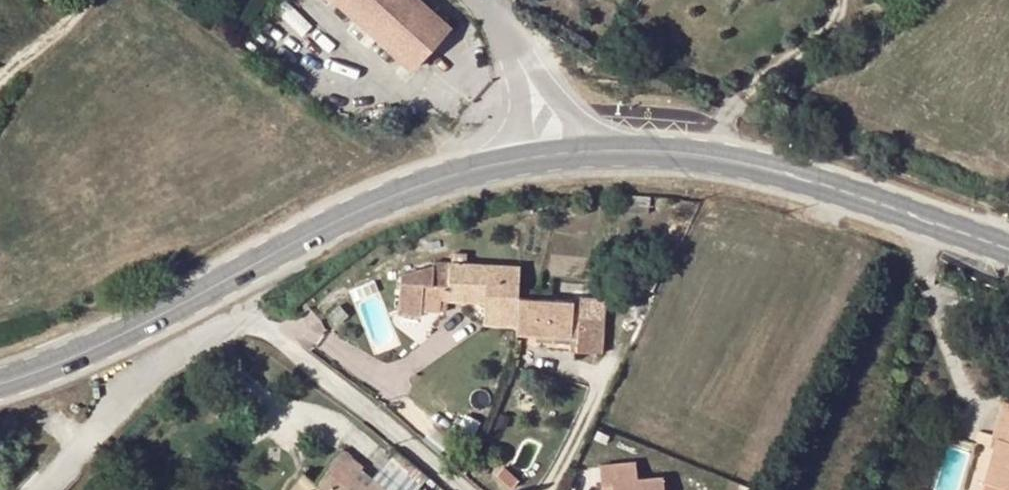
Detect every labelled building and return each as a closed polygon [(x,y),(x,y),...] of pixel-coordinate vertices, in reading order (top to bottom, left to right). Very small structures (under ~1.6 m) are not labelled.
[(342,7),(410,69),(447,27),(418,0),(335,0),(342,7)] [(483,291),(483,303),(481,324),(515,326),(516,299),(519,267),(447,263),(446,287),(428,286),(429,268),(399,278),(396,315),(420,315),(420,311),(438,311),(439,300),(446,300),(462,302),(462,290),(483,291)] [(462,302),(483,303),(483,291),(462,290),(462,302)] [(601,355),(603,319),(571,317),(572,302),(535,300),(516,299),(515,326),(514,335),(570,339),(574,339),(574,354),(601,355)] [(346,315),(338,304),(326,314),(335,324),(346,315)] [(603,319),(612,310),(571,307),(571,317),(603,319)] [(1004,403),(993,437),(998,439),(995,450),(985,482),(1008,489),(1008,404),(1004,403)] [(995,450),(998,439),(993,437),(989,447),(995,450)] [(427,478),(394,450),(370,480),(382,489),(416,489),(427,478)] [(370,480),(337,452),(313,481),(303,474),(289,489),(382,489),(370,480)] [(599,465),(602,489),(665,489),(664,478),(638,480),(636,462),(599,465)] [(985,482),(982,489),(1008,489),(985,482)]
